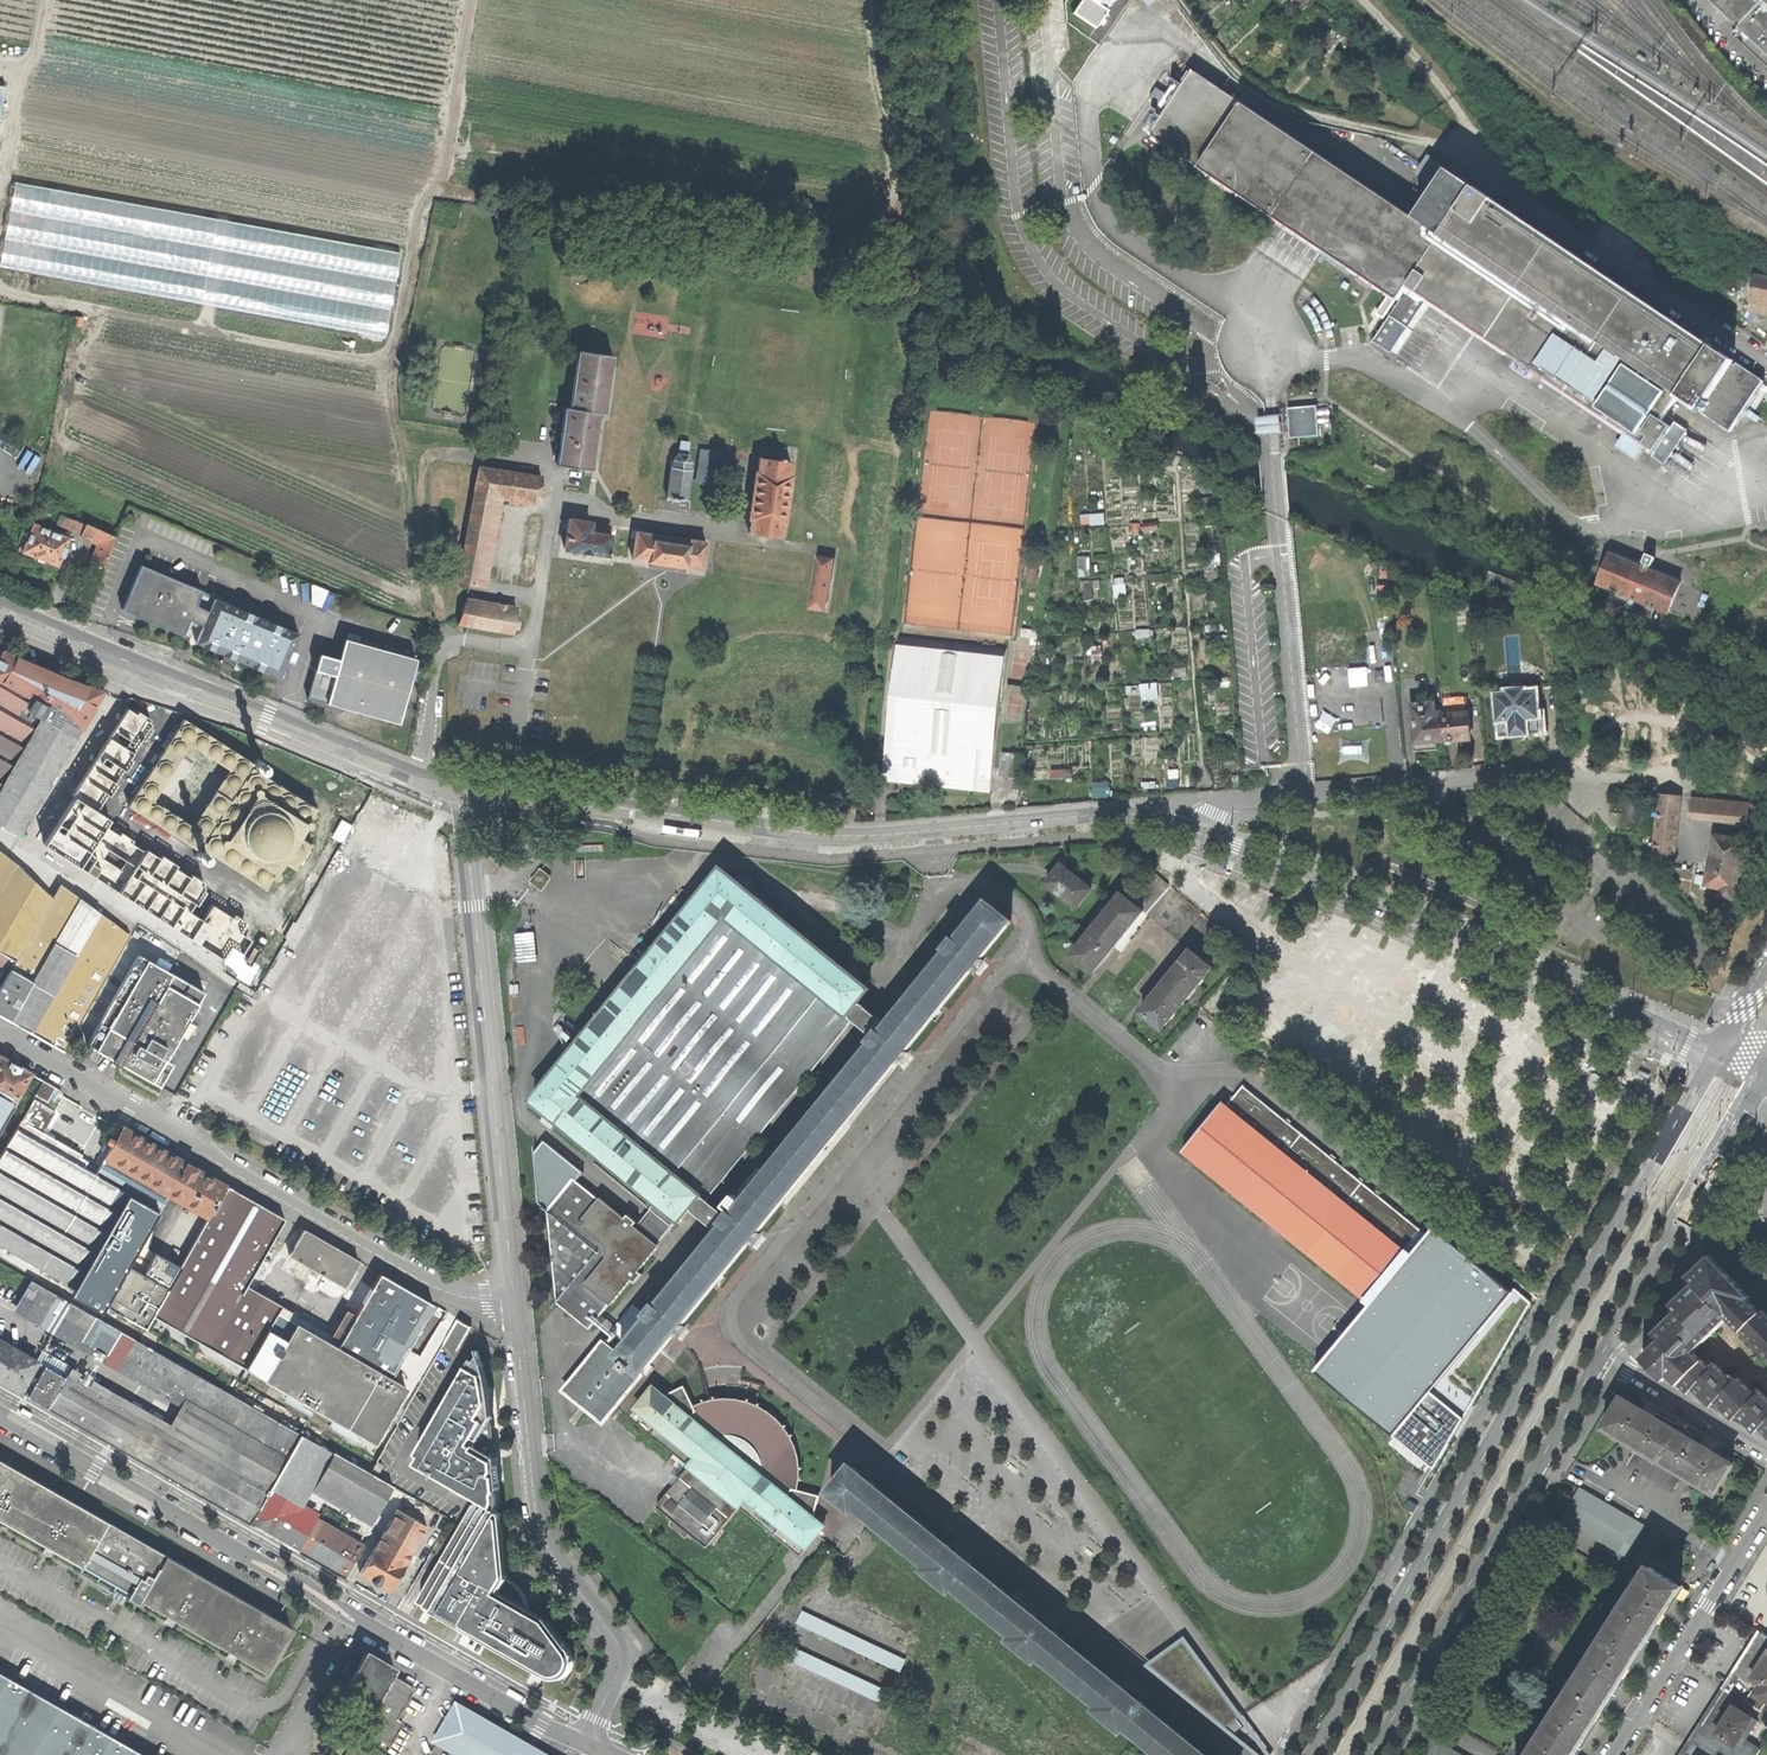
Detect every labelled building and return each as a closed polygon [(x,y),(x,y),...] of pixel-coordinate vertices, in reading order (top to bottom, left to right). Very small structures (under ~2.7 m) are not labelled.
[(1738,26),(1766,54),(1766,0),(1711,0),(1738,26)] [(1738,26),(1732,33),(1766,66),(1766,54),(1738,26)] [(1664,465),(1687,430),(1674,422),(1671,427),(1662,420),(1677,397),(1699,412),(1701,409),(1704,411),(1702,414),(1730,432),(1764,380),(1737,362),(1735,364),(1733,363),(1734,360),(1474,187),(1458,211),(1448,204),(1432,230),(1415,219),(1227,94),(1229,91),(1220,85),(1218,87),(1185,65),(1142,130),(1399,301),(1389,317),(1408,329),(1427,299),(1655,451),(1651,456),(1664,465)] [(1513,116),(1506,122),(1518,135),(1525,129),(1513,116)] [(1448,170),(1415,219),(1432,230),(1448,204),(1458,211),(1474,187),(1448,170)] [(1757,263),(1746,315),(1756,318),(1757,313),(1766,315),(1766,270),(1757,263)] [(558,456),(557,465),(590,470),(598,412),(603,413),(612,356),(579,351),(571,409),(565,408),(560,444),(558,456)] [(1290,438),(1320,436),(1317,405),(1288,408),(1290,438)] [(688,447),(680,445),(678,454),(673,460),(671,468),(670,468),(666,498),(686,501),(691,472),(690,471),(690,461),(690,459),(687,456),(688,447)] [(785,450),(769,448),(768,460),(760,459),(758,473),(756,474),(747,534),(783,539),(791,478),(789,478),(792,464),(783,462),(785,450)] [(718,454),(701,452),(696,485),(713,488),(718,454)] [(471,465),(467,485),(475,486),(479,468),(479,467),(471,465)] [(474,585),(478,582),(490,516),(488,516),(493,495),(538,502),(542,478),(479,468),(475,486),(467,485),(462,511),(470,513),(457,581),(474,585)] [(565,550),(608,556),(610,536),(589,533),(590,523),(569,520),(565,550)] [(45,559),(58,564),(69,536),(29,521),(17,550),(22,552),(22,551),(25,552),(34,555),(33,557),(38,559),(45,561),(45,559)] [(91,561),(104,566),(117,536),(87,522),(82,534),(99,543),(91,561)] [(611,526),(590,523),(589,533),(610,536),(611,526)] [(686,566),(702,569),(706,543),(691,541),(691,540),(652,533),(652,535),(637,532),(633,558),(648,560),(648,562),(651,562),(650,567),(667,570),(685,573),(686,566)] [(1667,612),(1679,583),(1648,570),(1650,566),(1651,566),(1655,558),(1646,554),(1643,562),(1644,563),(1642,567),(1610,554),(1598,583),(1667,612)] [(833,560),(820,558),(812,608),(826,610),(833,560)] [(1386,597),(1391,597),(1390,580),(1388,561),(1378,562),(1379,573),(1378,573),(1379,586),(1382,585),(1382,593),(1385,593),(1386,597)] [(153,622),(184,636),(190,620),(204,626),(211,610),(197,604),(203,590),(143,563),(123,608),(153,622)] [(1035,585),(1044,586),(1046,572),(1037,571),(1035,585)] [(216,598),(211,610),(204,626),(196,644),(220,654),(216,663),(224,666),(231,669),(235,660),(279,679),(298,633),(216,598)] [(457,624),(521,634),(525,610),(464,601),(457,624)] [(1037,639),(1038,631),(1023,629),(1022,636),(1037,639)] [(939,786),(991,792),(1006,648),(899,637),(883,780),(939,786)] [(327,702),(402,723),(418,659),(346,638),(341,657),(337,651),(335,651),(331,651),(329,654),(327,658),(327,663),(334,681),(327,702)] [(15,836),(22,826),(23,827),(104,688),(61,676),(49,670),(1,650),(0,652),(0,827),(15,836)] [(1527,734),(1539,734),(1536,694),(1524,694),(1524,691),(1509,693),(1509,696),(1497,697),(1497,711),(1494,711),(1495,721),(1498,721),(1499,736),(1512,736),(1514,738),(1515,740),(1518,741),(1521,741),(1523,740),(1526,737),(1527,734)] [(1437,741),(1444,741),(1442,716),(1442,711),(1435,712),(1434,703),(1410,705),(1414,751),(1429,750),(1437,749),(1437,741)] [(1444,741),(1457,740),(1470,739),(1468,714),(1442,716),(1444,741)] [(1019,790),(1024,756),(1002,752),(998,776),(1013,778),(1012,789),(1019,790)] [(1640,832),(1644,794),(1622,792),(1621,800),(1610,799),(1609,811),(1620,812),(1618,829),(1640,832)] [(1653,863),(1670,866),(1678,795),(1660,794),(1653,863)] [(1691,795),(1690,809),(1747,815),(1748,801),(1691,795)] [(1720,895),(1733,897),(1738,867),(1742,840),(1714,835),(1705,883),(1721,886),(1720,895)] [(63,1050),(129,934),(59,883),(50,897),(23,870),(10,858),(0,851),(0,951),(14,959),(0,984),(0,1014),(30,1031),(63,1050)] [(1075,906),(1091,887),(1062,863),(1045,882),(1075,906)] [(849,1014),(870,988),(758,896),(723,867),(702,892),(698,889),(688,900),(677,890),(649,924),(666,938),(534,1101),(658,1201),(679,1218),(682,1220),(703,1194),(701,1193),(582,1096),(728,915),(847,1013),(849,1014)] [(547,874),(541,869),(531,880),(534,883),(542,886),(542,888),(543,889),(550,877),(549,873),(547,874)] [(1128,900),(1121,893),(1071,954),(1092,971),(1142,911),(1128,900)] [(998,909),(989,901),(959,939),(954,936),(945,946),(949,950),(884,1031),(879,1029),(869,1040),(874,1044),(769,1174),(736,1214),(732,1211),(723,1223),(726,1226),(661,1307),(657,1303),(647,1316),(651,1319),(622,1355),(606,1342),(566,1391),(603,1420),(672,1336),(673,1337),(674,1335),(676,1336),(683,1327),(682,1326),(684,1323),(683,1322),(748,1242),(750,1242),(751,1241),(753,1241),(759,1233),(758,1232),(759,1230),(758,1229),(895,1061),(896,1061),(898,1060),(899,1061),(906,1052),(905,1051),(906,1049),(905,1048),(971,968),(972,968),(974,967),(975,968),(982,959),(981,958),(982,957),(981,955),(1010,919),(998,909)] [(701,1193),(847,1013),(728,915),(582,1096),(701,1193)] [(1165,1030),(1214,970),(1193,953),(1144,1014),(1165,1030)] [(130,1068),(160,1084),(173,1062),(165,1058),(179,1033),(187,1037),(195,1022),(187,1018),(203,990),(137,954),(87,1043),(130,1068)] [(43,1079),(15,1062),(0,1053),(0,1054),(0,1126),(13,1102),(26,1109),(32,1098),(35,1094),(43,1079)] [(43,1079),(35,1094),(47,1101),(49,1097),(52,1099),(56,1093),(53,1090),(55,1086),(43,1079)] [(1399,1249),(1418,1227),(1243,1085),(1226,1105),(1222,1102),(1183,1149),(1366,1297),(1404,1255),(1399,1249)] [(26,1109),(20,1121),(41,1133),(54,1110),(32,1098),(26,1109)] [(153,1314),(176,1274),(136,1251),(168,1193),(208,1216),(226,1184),(156,1144),(123,1125),(95,1173),(15,1129),(0,1156),(0,1243),(146,1326),(153,1314)] [(736,1214),(769,1174),(760,1167),(727,1206),(732,1211),(736,1214)] [(628,1221),(576,1179),(549,1213),(558,1302),(591,1330),(634,1277),(639,1281),(643,1276),(638,1272),(653,1254),(652,1251),(644,1252),(644,1245),(649,1245),(652,1241),(633,1226),(636,1221),(631,1217),(628,1221)] [(417,1393),(447,1343),(461,1318),(446,1310),(405,1385),(392,1377),(434,1303),(379,1272),(356,1315),(346,1310),(332,1334),(248,1286),(285,1218),(226,1184),(208,1216),(176,1274),(153,1314),(158,1317),(152,1328),(187,1349),(193,1338),(265,1379),(289,1391),(375,1441),(407,1387),(417,1393)] [(658,1243),(679,1218),(658,1201),(638,1227),(658,1243)] [(344,1286),(359,1260),(332,1245),(304,1229),(290,1254),(344,1286)] [(658,1247),(652,1241),(649,1245),(644,1245),(644,1252),(652,1251),(653,1254),(658,1247)] [(1678,1385),(1687,1390),(1709,1368),(1692,1350),(1699,1344),(1717,1326),(1726,1317),(1739,1331),(1759,1312),(1703,1254),(1672,1309),(1645,1354),(1646,1357),(1666,1376),(1668,1375),(1678,1385)] [(13,1299),(65,1329),(79,1305),(27,1276),(13,1299)] [(363,1543),(302,1508),(316,1484),(376,1518),(389,1494),(402,1502),(407,1494),(376,1476),(383,1464),(377,1461),(370,1472),(79,1305),(65,1329),(61,1337),(181,1406),(172,1423),(72,1365),(65,1377),(0,1339),(0,1379),(249,1522),(345,1577),(363,1543)] [(1759,1312),(1739,1331),(1766,1359),(1766,1321),(1759,1312)] [(472,1324),(461,1318),(447,1343),(457,1349),(472,1324)] [(573,1658),(572,1653),(547,1619),(529,1608),(528,1606),(527,1598),(524,1592),(520,1587),(515,1582),(509,1578),(502,1514),(497,1511),(500,1503),(501,1499),(501,1494),(499,1489),(500,1488),(499,1472),(497,1457),(490,1453),(492,1447),(494,1442),(494,1434),(494,1429),(492,1422),(491,1419),(493,1417),(493,1408),(491,1397),(489,1382),(484,1365),(477,1360),(472,1368),(468,1366),(418,1454),(421,1456),(417,1464),(479,1499),(476,1504),(475,1503),(419,1601),(541,1671),(547,1674),(551,1676),(556,1677),(561,1677),(565,1675),(569,1672),(572,1667),(573,1662),(573,1658)] [(1722,1372),(1714,1364),(1709,1368),(1687,1390),(1710,1404),(1732,1382),(1722,1372)] [(1732,1417),(1754,1395),(1736,1378),(1732,1382),(1710,1404),(1732,1417)] [(1430,1383),(1395,1428),(1432,1459),(1461,1407),(1430,1383)] [(661,1393),(653,1386),(629,1414),(665,1443),(689,1463),(656,1504),(706,1545),(740,1504),(767,1526),(800,1552),(824,1523),(814,1514),(819,1494),(791,1488),(792,1473),(792,1466),(791,1459),(790,1451),(788,1444),(784,1438),(780,1431),(775,1425),(770,1419),(764,1415),(757,1411),(751,1408),(744,1405),(736,1404),(728,1403),(719,1404),(710,1405),(695,1409),(682,1385),(661,1393)] [(1755,1431),(1766,1419),(1766,1400),(1766,1399),(1759,1391),(1754,1395),(1732,1417),(1755,1431)] [(1618,1432),(1660,1457),(1677,1430),(1667,1424),(1665,1428),(1651,1419),(1653,1416),(1649,1414),(1645,1411),(1643,1415),(1630,1407),(1631,1403),(1621,1397),(1604,1426),(1605,1426),(1604,1429),(1616,1436),(1618,1432)] [(19,1408),(18,1410),(29,1416),(32,1412),(23,1407),(21,1406),(19,1408)] [(1766,1438),(1766,1419),(1755,1431),(1766,1438)] [(1700,1486),(1713,1494),(1732,1464),(1722,1457),(1719,1460),(1705,1452),(1707,1448),(1703,1446),(1700,1444),(1698,1448),(1684,1439),(1685,1435),(1677,1430),(1660,1457),(1703,1482),(1700,1486)] [(81,1565),(107,1520),(85,1507),(6,1462),(0,1459),(0,1519),(81,1565)] [(850,1463),(828,1490),(853,1510),(856,1506),(927,1563),(924,1568),(950,1589),(954,1585),(1013,1633),(1010,1637),(1036,1659),(1040,1654),(1100,1703),(1096,1707),(1122,1728),(1126,1724),(1164,1754),(1209,1754),(1144,1702),(1144,1700),(1119,1680),(1117,1681),(1057,1632),(1057,1631),(1032,1610),(1031,1611),(971,1562),(972,1561),(946,1541),(945,1542),(874,1484),(874,1482),(850,1463)] [(1560,1519),(1628,1558),(1646,1526),(1579,1488),(1560,1519)] [(148,1515),(149,1513),(138,1507),(136,1511),(144,1515),(147,1517),(148,1515)] [(390,1588),(426,1524),(397,1507),(375,1544),(359,1570),(370,1577),(371,1579),(374,1581),(376,1582),(379,1582),(390,1588)] [(137,1603),(140,1598),(165,1554),(107,1520),(81,1565),(79,1569),(137,1603)] [(266,1670),(291,1625),(260,1608),(191,1568),(165,1554),(140,1598),(266,1670)] [(1632,1602),(1619,1623),(1647,1641),(1661,1619),(1662,1620),(1666,1615),(1670,1609),(1668,1608),(1681,1587),(1650,1567),(1643,1578),(1646,1580),(1640,1590),(1637,1588),(1629,1600),(1632,1602)] [(900,1671),(905,1659),(802,1610),(796,1621),(900,1671)] [(1634,1661),(1647,1641),(1619,1623),(1606,1644),(1602,1642),(1588,1664),(1592,1666),(1585,1677),(1613,1694),(1626,1672),(1628,1674),(1632,1668),(1635,1663),(1634,1661)] [(1762,1633),(1750,1651),(1736,1673),(1749,1682),(1752,1678),(1760,1683),(1755,1692),(1752,1691),(1745,1701),(1760,1711),(1766,1701),(1766,1637),(1762,1633)] [(1185,1641),(1153,1666),(1228,1727),(1242,1718),(1185,1641)] [(884,1704),(890,1692),(786,1642),(781,1655),(884,1704)] [(344,1692),(371,1708),(391,1673),(395,1666),(367,1650),(344,1692)] [(350,1676),(358,1663),(353,1659),(344,1673),(350,1676)] [(144,1753),(75,1714),(0,1671),(0,1754),(147,1754),(144,1753)] [(391,1745),(403,1721),(397,1718),(415,1686),(391,1673),(371,1708),(360,1727),(391,1745)] [(1599,1716),(1613,1694),(1585,1677),(1579,1687),(1575,1685),(1561,1707),(1565,1709),(1551,1730),(1579,1747),(1592,1726),(1594,1727),(1598,1722),(1601,1717),(1599,1716)] [(459,1705),(450,1721),(442,1717),(429,1739),(438,1744),(439,1744),(459,1754),(546,1754),(459,1705)] [(1757,1721),(1734,1707),(1728,1716),(1714,1707),(1707,1719),(1691,1742),(1711,1754),(1715,1754),(1719,1748),(1730,1754),(1756,1754),(1760,1749),(1740,1737),(1744,1730),(1750,1734),(1757,1721)] [(1537,1751),(1534,1749),(1531,1754),(1574,1754),(1579,1747),(1551,1730),(1537,1751)] [(1432,1738),(1422,1754),(1462,1754),(1432,1738)] [(1691,1742),(1683,1754),(1711,1754),(1691,1742)]
